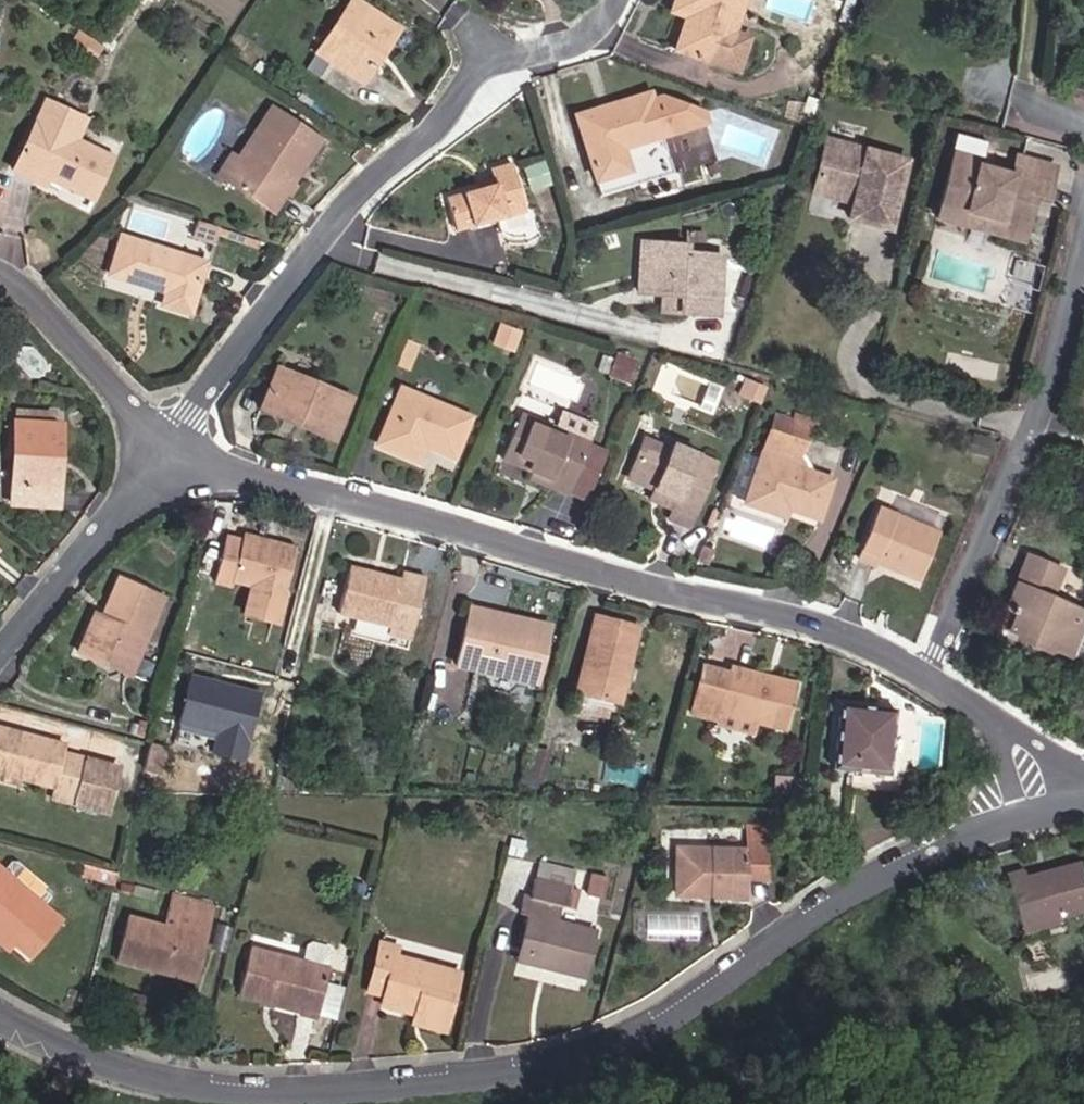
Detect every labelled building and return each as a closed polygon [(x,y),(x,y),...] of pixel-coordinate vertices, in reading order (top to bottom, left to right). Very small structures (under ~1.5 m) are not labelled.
[(383,40),(388,45),(400,28),(359,0),(355,0),(318,51),(362,82),(375,65),(369,61),(383,40)] [(672,11),(687,15),(690,5),(678,0),(676,0),(672,11)] [(690,5),(687,15),(675,49),(719,65),(735,70),(746,39),(730,33),(742,0),(678,0),(690,5)] [(102,45),(101,45),(78,30),(72,39),(95,55),(102,45)] [(388,45),(383,40),(369,61),(375,65),(388,45)] [(573,112),(599,198),(675,174),(662,131),(705,118),(702,109),(661,94),(651,97),(649,89),(610,101),(612,106),(599,109),(598,105),(573,112)] [(92,197),(112,157),(76,140),(86,119),(47,101),(14,169),(45,183),(48,176),(92,197)] [(610,101),(598,105),(599,109),(612,106),(610,101)] [(237,159),(224,179),(273,211),(319,140),(272,109),(237,159)] [(848,214),(889,224),(905,161),(825,140),(811,193),(837,199),(838,194),(852,198),(848,214)] [(1043,199),(1052,165),(1014,155),(1009,174),(976,165),(977,160),(971,159),(974,145),(954,140),(939,197),(965,204),(963,211),(997,220),(996,224),(1022,231),(1027,211),(1023,210),(1027,195),(1043,199)] [(231,155),(217,174),(224,179),(237,159),(231,155)] [(493,173),(495,179),(476,184),(444,192),(453,225),(523,206),(512,159),(491,164),(493,173)] [(493,173),(474,178),(476,184),(495,179),(493,173)] [(963,211),(965,204),(939,197),(934,217),(1019,240),(1022,231),(996,224),(997,220),(963,211)] [(503,232),(531,225),(527,211),(499,219),(503,232)] [(214,240),(219,227),(198,220),(193,234),(214,240)] [(189,312),(203,263),(121,239),(111,273),(166,290),(162,304),(189,312)] [(641,242),(637,291),(659,293),(674,294),(673,310),(714,313),(717,254),(685,252),(685,246),(641,242)] [(659,293),(658,309),(673,310),(674,294),(659,293)] [(421,342),(399,332),(388,359),(410,368),(421,342)] [(628,379),(636,356),(617,350),(609,373),(628,379)] [(348,399),(278,369),(261,410),(331,439),(348,399)] [(739,392),(759,400),(764,386),(744,378),(739,392)] [(401,390),(379,443),(408,456),(415,441),(423,444),(452,456),(467,418),(401,390)] [(800,452),(811,424),(777,411),(767,440),(800,452)] [(529,471),(545,478),(542,485),(566,495),(567,493),(586,446),(587,443),(519,414),(501,459),(529,471)] [(56,504),(60,423),(15,420),(10,502),(56,504)] [(654,489),(661,492),(657,502),(673,508),(669,518),(686,526),(713,462),(684,451),(686,446),(671,440),(667,450),(645,440),(629,478),(654,489)] [(423,444),(415,441),(408,456),(416,460),(423,444)] [(603,453),(586,446),(567,493),(584,500),(603,453)] [(742,454),(733,497),(745,500),(755,457),(742,454)] [(766,509),(769,501),(787,507),(817,518),(831,479),(763,456),(746,503),(766,509)] [(529,471),(526,479),(542,485),(545,478),(529,471)] [(654,489),(650,499),(657,502),(661,492),(654,489)] [(766,509),(784,515),(787,507),(769,501),(766,509)] [(918,583),(939,531),(878,505),(855,560),(872,567),(873,564),(918,583)] [(275,621),(295,547),(242,533),(240,539),(224,535),(213,580),(230,584),(232,579),(251,584),(243,613),(275,621)] [(1004,607),(1015,612),(1007,631),(1066,656),(1083,612),(1049,597),(1060,569),(1026,555),(1004,607)] [(349,566),(338,612),(388,625),(387,629),(411,636),(424,586),(426,577),(403,570),(400,579),(349,566)] [(119,580),(102,617),(85,655),(129,675),(162,599),(119,580)] [(1004,607),(996,627),(1007,631),(1015,612),(1004,607)] [(547,626),(470,608),(457,665),(534,683),(547,626)] [(93,613),(77,651),(85,655),(102,617),(93,613)] [(595,615),(575,691),(608,699),(617,668),(626,670),(637,627),(595,615)] [(716,718),(717,712),(756,722),(782,730),(794,684),(730,666),(728,673),(702,666),(690,711),(716,718)] [(608,699),(617,702),(626,670),(617,668),(608,699)] [(240,760),(258,693),(220,683),(216,685),(210,683),(211,680),(190,674),(178,721),(216,732),(211,752),(240,760)] [(883,769),(889,711),(840,705),(833,765),(883,769)] [(752,735),(753,732),(756,722),(717,712),(716,718),(714,725),(752,735)] [(135,734),(148,737),(152,719),(139,716),(135,734)] [(0,728),(0,773),(20,778),(51,787),(50,797),(108,812),(119,769),(63,754),(65,745),(0,728)] [(157,771),(163,748),(150,745),(144,768),(157,771)] [(546,780),(553,752),(538,748),(531,776),(546,780)] [(18,785),(20,778),(0,773),(0,780),(18,785)] [(790,792),(792,775),(773,774),(771,791),(790,792)] [(766,823),(744,823),(744,841),(765,842),(766,823)] [(527,857),(532,840),(518,836),(513,853),(527,857)] [(764,876),(765,842),(744,841),(743,849),(677,847),(676,894),(742,896),(743,876),(764,876)] [(9,867),(39,894),(47,885),(17,858),(9,867)] [(574,868),(540,859),(535,876),(570,885),(574,868)] [(1020,870),(1005,874),(1020,927),(1083,908),(1083,879),(1079,861),(1022,877),(1020,870)] [(114,881),(117,870),(86,862),(82,872),(114,881)] [(601,894),(606,875),(590,871),(585,891),(601,894)] [(12,942),(26,955),(56,920),(0,872),(0,932),(12,942)] [(535,876),(531,894),(565,903),(570,885),(535,876)] [(579,887),(570,885),(565,903),(574,905),(579,887)] [(945,885),(933,890),(938,902),(950,896),(945,885)] [(176,919),(173,930),(163,927),(131,917),(118,961),(155,970),(156,963),(194,972),(212,906),(172,894),(166,916),(176,919)] [(522,937),(538,940),(532,964),(581,976),(592,931),(554,922),(558,905),(524,897),(520,911),(529,913),(522,937)] [(684,933),(684,914),(649,914),(649,933),(684,933)] [(163,927),(173,930),(176,919),(166,916),(163,927)] [(5,950),(12,942),(0,932),(0,946),(5,950)] [(522,937),(517,960),(532,964),(538,940),(522,937)] [(309,942),(305,957),(328,962),(332,947),(309,942)] [(382,995),(380,1005),(412,1013),(445,1022),(459,972),(395,955),(397,947),(380,942),(367,991),(382,995)] [(315,1017),(329,970),(251,947),(237,995),(315,1017)] [(194,972),(156,963),(155,970),(192,979),(194,972)] [(410,1022),(443,1031),(445,1022),(412,1013),(410,1022)]
